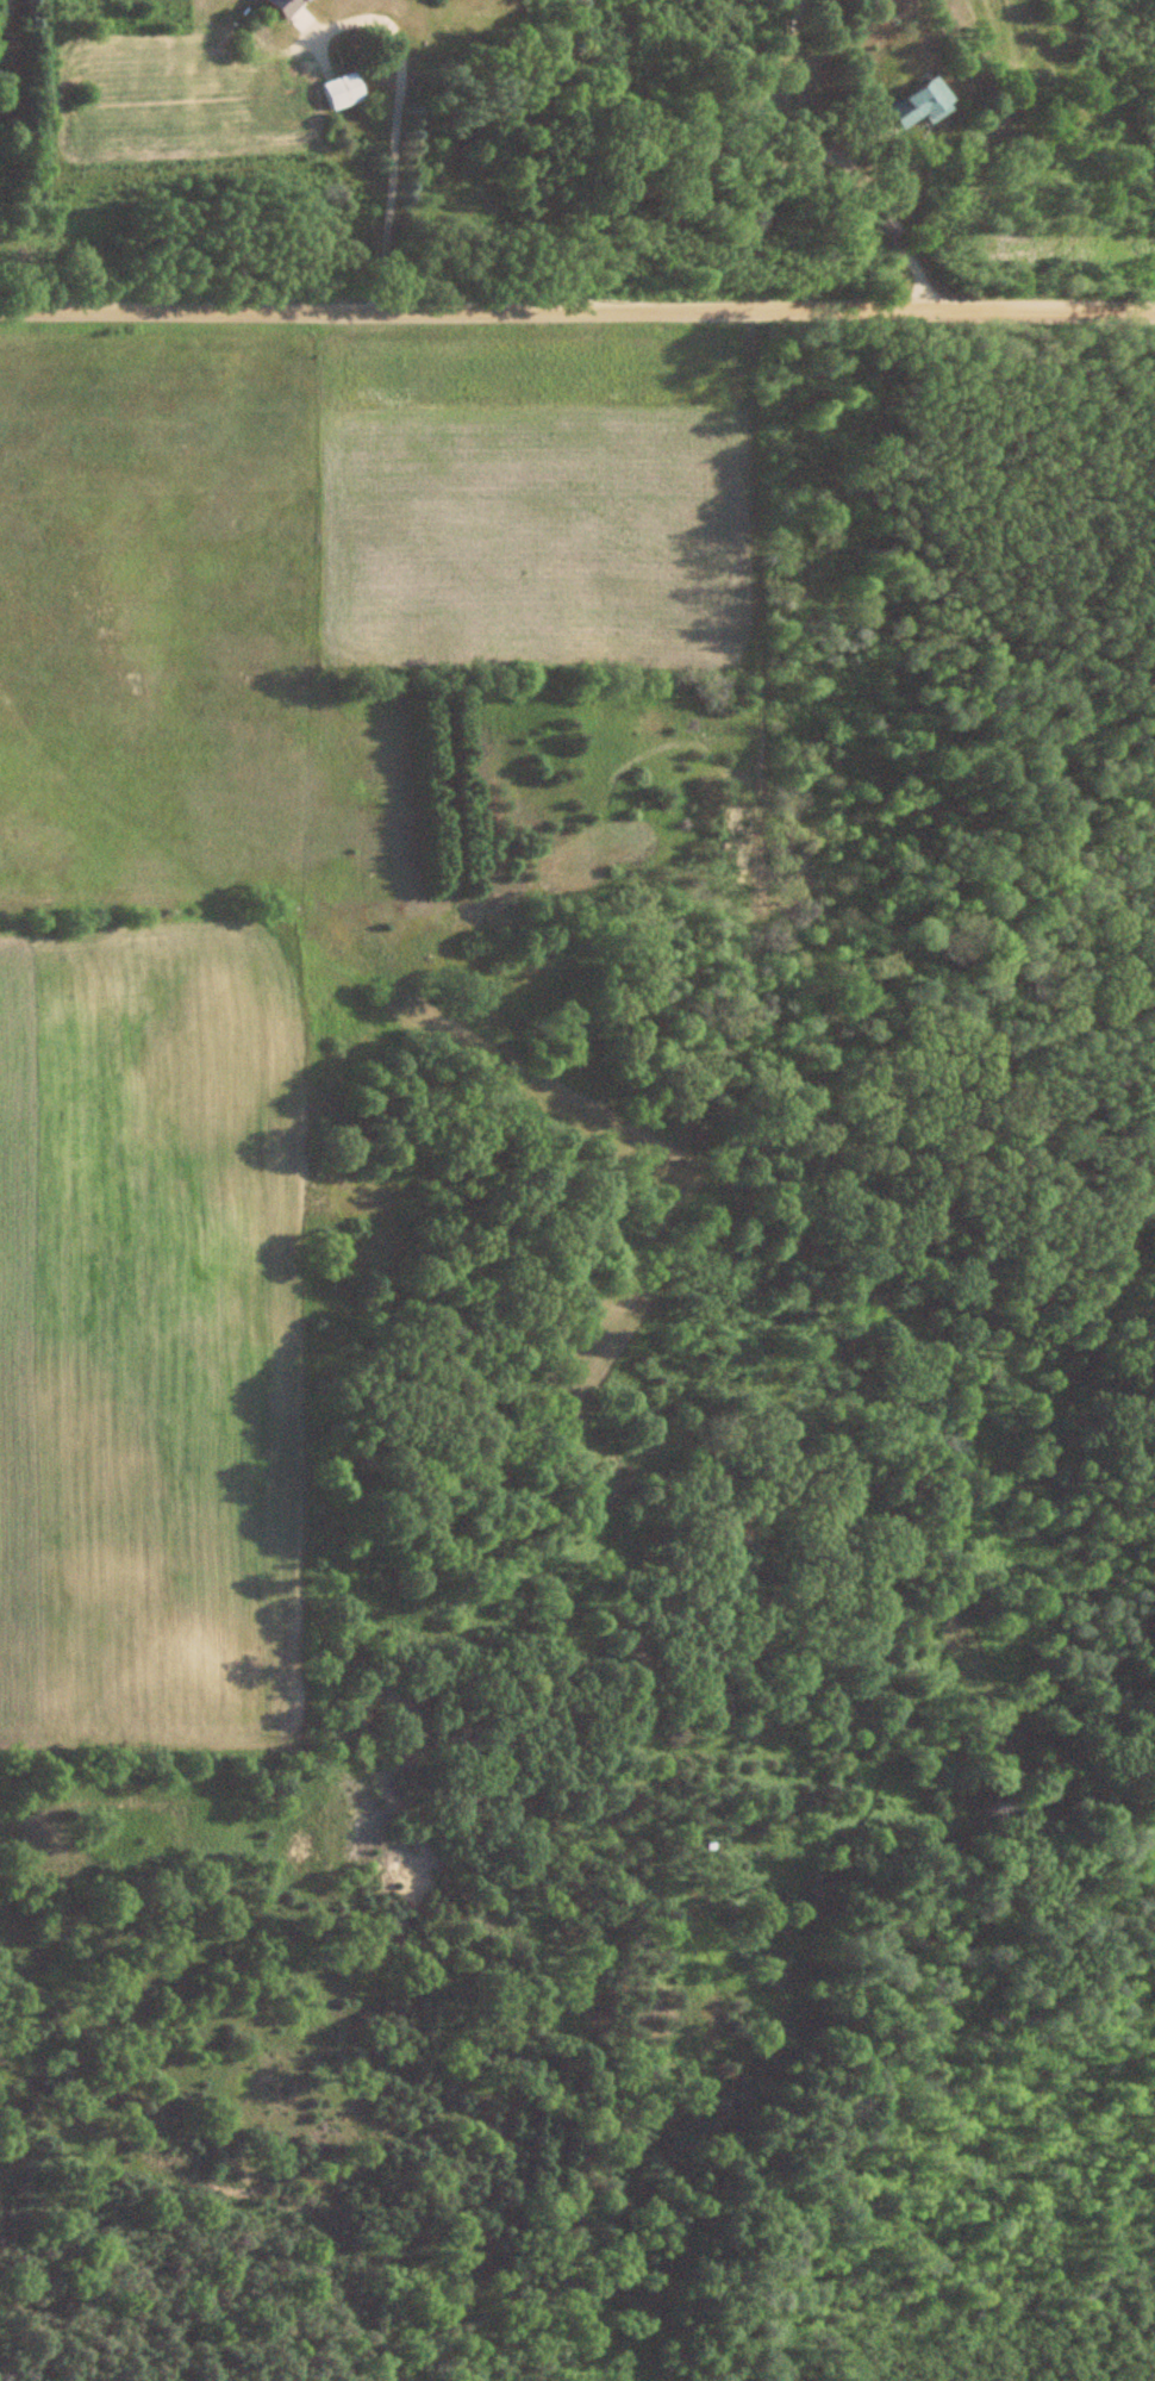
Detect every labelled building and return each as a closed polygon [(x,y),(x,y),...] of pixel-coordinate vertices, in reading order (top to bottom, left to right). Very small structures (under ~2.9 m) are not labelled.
[(12,14),(13,0),(1,0),(0,11),(0,14),(12,14)] [(317,83),(325,111),(359,102),(351,74),(317,83)] [(917,125),(944,108),(925,77),(873,109),(887,132),(912,116),(917,125)]
